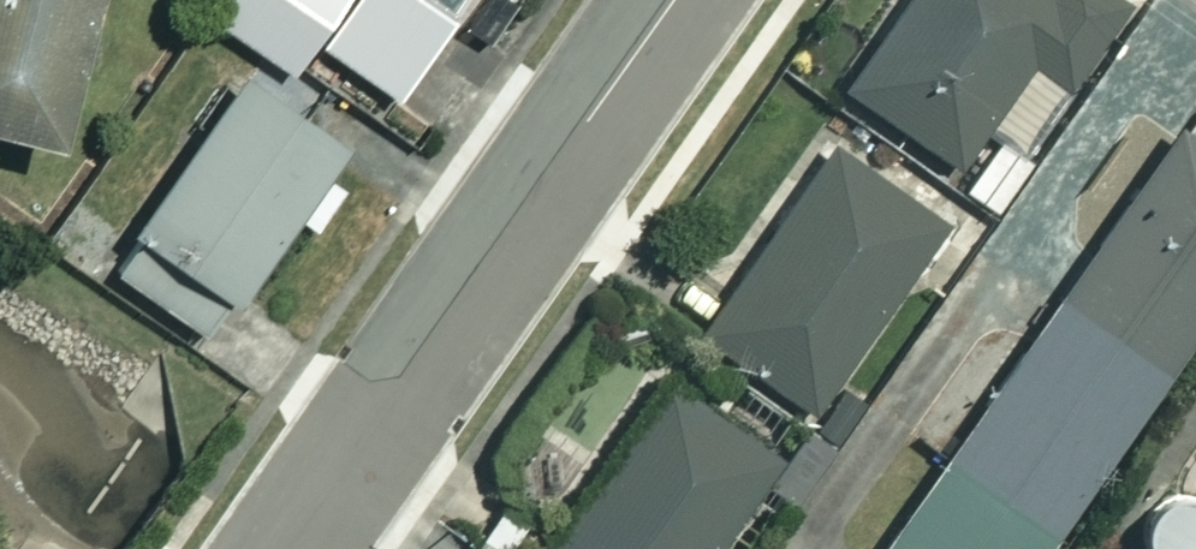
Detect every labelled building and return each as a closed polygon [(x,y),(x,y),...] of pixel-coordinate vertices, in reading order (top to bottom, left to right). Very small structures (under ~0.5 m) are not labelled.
[(70,149),(109,0),(0,0),(0,130),(70,149)] [(156,12),(159,0),(112,0),(156,12)] [(220,20),(297,75),(350,0),(235,0),(220,20)] [(463,9),(470,0),(450,0),(463,9)] [(852,89),(963,167),(1037,61),(1076,88),(1135,6),(1127,0),(915,0),(852,89)] [(356,140),(254,71),(117,270),(219,339),(356,140)] [(1175,377),(1195,347),(1195,133),(1187,127),(1065,298),(1175,377)] [(950,224),(841,147),(710,331),(819,408),(950,224)] [(950,460),(1060,538),(1175,377),(1065,298),(950,460)] [(672,381),(557,548),(722,548),(785,458),(672,381)] [(950,460),(887,548),(1052,548),(1060,538),(950,460)] [(1184,482),(1139,545),(1144,548),(1195,548),(1195,491),(1184,482)]
